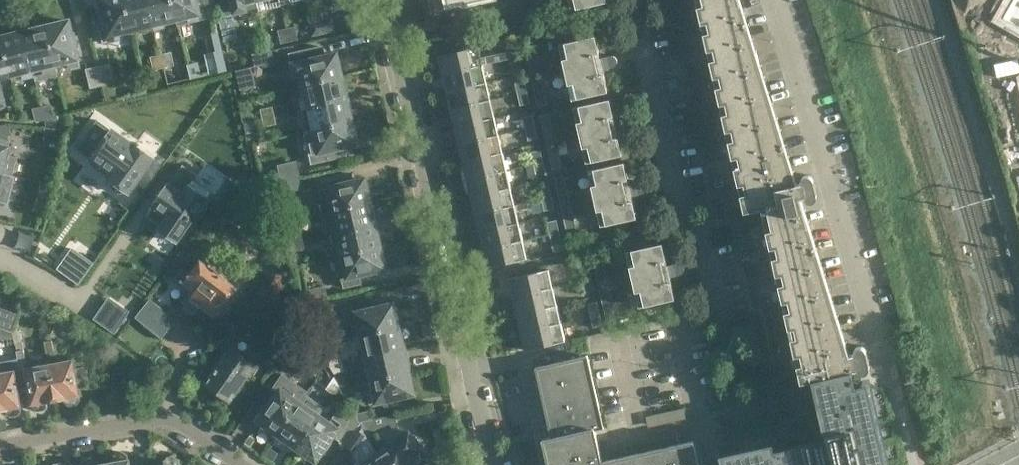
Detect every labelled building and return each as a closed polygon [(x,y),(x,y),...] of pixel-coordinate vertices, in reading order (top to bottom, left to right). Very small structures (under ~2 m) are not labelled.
[(132,28),(125,0),(101,0),(110,40),(120,37),(119,31),(132,28)] [(156,29),(149,0),(125,0),(132,28),(143,25),(146,31),(156,29)] [(176,17),(172,0),(149,0),(156,29),(165,27),(163,20),(176,17)] [(177,24),(209,17),(205,0),(172,0),(177,24)] [(248,0),(233,0),(236,11),(246,8),(244,1),(248,0)] [(431,13),(461,6),(461,8),(497,0),(428,0),(431,13)] [(571,10),(607,2),(607,0),(568,0),(571,10)] [(835,374),(796,198),(779,202),(733,0),(696,0),(703,29),(698,29),(700,37),(705,36),(709,56),(704,57),(706,64),(711,63),(715,83),(711,84),(712,91),(717,90),(721,110),(717,111),(718,118),(723,117),(727,136),(722,137),(724,145),(729,144),(733,163),(729,164),(730,172),(735,171),(739,191),(735,192),(736,199),(741,198),(744,212),(761,208),(771,252),(800,382),(811,380),(812,379),(835,374)] [(544,5),(535,7),(537,16),(547,14),(544,5)] [(233,14),(219,18),(225,41),(238,38),(236,28),(239,28),(237,20),(234,21),(233,14)] [(313,35),(334,30),(332,18),(311,23),(313,35)] [(473,35),(470,20),(446,25),(449,40),(473,35)] [(45,26),(55,63),(68,60),(70,66),(79,64),(69,21),(45,26)] [(286,27),(289,40),(298,38),(295,25),(286,27)] [(58,76),(55,63),(45,26),(24,31),(35,75),(36,80),(58,76)] [(281,42),(289,40),(286,27),(278,29),(281,42)] [(218,30),(204,34),(209,57),(223,54),(218,30)] [(25,77),(35,75),(24,31),(2,37),(11,74),(23,71),(25,77)] [(594,54),(599,53),(595,35),(559,43),(572,100),(608,92),(604,74),(599,76),(594,54)] [(11,74),(2,37),(0,37),(0,76),(11,74)] [(509,58),(519,56),(516,44),(506,47),(509,58)] [(443,74),(482,65),(478,46),(438,55),(443,74)] [(322,47),(291,54),(296,75),(302,73),(305,86),(342,77),(336,55),(324,57),(322,47)] [(272,50),(252,54),(257,76),(269,73),(266,64),(274,62),(272,50)] [(527,61),(537,59),(535,50),(525,53),(527,61)] [(162,55),(165,68),(176,65),(172,52),(162,55)] [(154,71),(165,68),(162,55),(151,57),(154,71)] [(519,56),(509,58),(512,70),(521,68),(519,56)] [(996,63),(1000,77),(1018,74),(1018,58),(996,63)] [(529,70),(539,68),(537,59),(527,61),(529,70)] [(98,66),(103,86),(115,83),(111,63),(98,66)] [(482,65),(443,74),(446,91),(486,82),(482,65)] [(91,89),(103,86),(98,66),(86,69),(91,89)] [(539,68),(529,70),(531,79),(541,77),(539,68)] [(304,109),(347,99),(342,77),(305,86),(308,98),(301,100),(304,109)] [(533,88),(543,86),(541,77),(531,79),(533,88)] [(517,94),(526,92),(524,80),(515,82),(517,94)] [(989,80),(982,82),(985,94),(993,91),(989,80)] [(490,100),(486,82),(446,91),(450,109),(490,100)] [(535,97),(545,94),(543,86),(533,88),(535,97)] [(526,92),(517,94),(520,105),(529,103),(526,92)] [(545,94),(535,97),(537,106),(547,104),(545,94)] [(315,130),(352,121),(347,99),(304,109),(306,119),(312,118),(315,130)] [(609,99),(573,106),(576,117),(586,163),(622,155),(618,138),(612,139),(608,117),(613,116),(609,99)] [(490,100),(450,109),(454,127),(494,118),(490,100)] [(1002,101),(994,103),(998,114),(1005,112),(1002,101)] [(43,107),(46,120),(55,118),(52,105),(43,107)] [(263,118),(275,116),(273,106),(261,109),(263,118)] [(37,122),(46,120),(43,107),(34,109),(37,122)] [(1005,112),(998,114),(1001,126),(1009,123),(1005,112)] [(541,124),(551,122),(549,113),(539,115),(541,124)] [(525,130),(534,127),(531,115),(522,116),(525,130)] [(275,116),(263,118),(265,127),(277,124),(275,116)] [(494,118),(454,127),(458,144),(498,135),(494,118)] [(132,144),(98,119),(77,149),(91,159),(89,162),(110,177),(109,178),(112,179),(111,181),(112,187),(119,192),(126,192),(127,190),(129,192),(155,158),(133,142),(132,144)] [(352,121),(315,130),(318,142),(311,144),(314,154),(357,144),(352,121)] [(543,133),(553,131),(551,122),(541,124),(543,133)] [(11,125),(0,124),(0,134),(8,136),(11,125)] [(534,127),(525,130),(527,140),(537,138),(534,127)] [(62,131),(42,129),(41,143),(61,144),(62,131)] [(553,131),(543,133),(546,143),(555,141),(553,131)] [(1011,133),(1004,135),(1007,147),(1015,144),(1011,133)] [(502,153),(498,135),(458,144),(462,162),(502,153)] [(548,152),(557,149),(555,141),(546,143),(548,152)] [(1015,144),(1007,147),(1010,158),(1018,156),(1015,144)] [(18,155),(10,153),(11,147),(0,145),(0,171),(1,172),(13,175),(18,155)] [(533,164),(542,161),(539,149),(530,151),(533,164)] [(550,160),(559,158),(557,149),(548,152),(550,160)] [(502,153),(462,162),(466,179),(506,171),(502,153)] [(559,158),(550,160),(552,169),(561,167),(559,158)] [(277,180),(296,176),(293,161),(274,166),(277,180)] [(542,161),(533,164),(535,176),(545,174),(542,161)] [(628,180),(624,162),(588,170),(600,226),(636,218),(632,200),(627,202),(623,181),(628,180)] [(183,163),(153,205),(166,213),(157,225),(178,239),(211,190),(193,178),(197,173),(183,163)] [(510,188),(506,171),(466,179),(470,197),(510,188)] [(352,175),(320,182),(324,200),(331,198),(333,211),(370,202),(365,180),(353,183),(352,175)] [(296,176),(277,180),(280,195),(300,191),(296,176)] [(556,188),(566,186),(563,177),(554,179),(556,188)] [(540,200),(550,198),(547,186),(538,188),(540,200)] [(558,197),(568,195),(566,186),(556,188),(558,197)] [(514,206),(510,188),(470,197),(474,215),(514,206)] [(568,195),(558,197),(560,206),(570,204),(568,195)] [(550,198),(540,200),(543,212),(553,210),(550,198)] [(370,202),(333,211),(336,224),(330,226),(332,234),(375,225),(370,202)] [(46,226),(49,213),(12,203),(9,217),(46,226)] [(562,215),(572,213),(570,204),(560,206),(562,215)] [(518,223),(514,206),(474,215),(478,232),(518,223)] [(564,224),(574,221),(572,213),(562,215),(564,224)] [(574,221),(564,224),(566,233),(576,231),(574,221)] [(548,236),(558,233),(555,222),(546,224),(548,236)] [(518,223),(478,232),(482,250),(522,241),(518,223)] [(375,225),(332,234),(335,245),(341,244),(343,255),(380,247),(375,225)] [(291,243),(303,240),(301,231),(289,234),(291,243)] [(558,233),(548,236),(551,247),(560,245),(558,233)] [(303,240),(291,243),(293,252),(305,250),(303,240)] [(526,259),(522,241),(482,250),(486,268),(526,259)] [(661,261),(666,260),(662,243),(627,251),(639,308),(675,299),(671,282),(666,283),(661,261)] [(380,247),(343,255),(346,268),(340,269),(342,280),(385,270),(380,247)] [(595,269),(604,267),(602,258),(593,260),(595,269)] [(231,306),(240,295),(239,289),(202,261),(192,276),(185,271),(178,281),(192,291),(183,303),(199,314),(203,309),(216,319),(227,304),(231,306)] [(582,280),(592,278),(589,266),(579,268),(582,280)] [(597,278),(606,275),(604,267),(595,269),(597,278)] [(513,297),(553,288),(549,269),(509,278),(513,297)] [(606,275),(597,278),(599,287),(608,285),(606,275)] [(592,278),(582,280),(585,292),(594,290),(592,278)] [(601,296),(610,294),(608,285),(599,287),(601,296)] [(302,292),(306,306),(329,300),(326,286),(302,292)] [(557,305),(553,288),(513,297),(517,314),(557,305)] [(603,304),(612,302),(610,294),(601,296),(603,304)] [(92,317),(113,331),(128,309),(107,295),(92,317)] [(176,322),(149,300),(136,318),(161,339),(176,322)] [(333,316),(329,300),(306,306),(309,321),(333,316)] [(590,315),(599,313),(597,301),(587,303),(590,315)] [(612,302),(603,304),(605,314),(615,312),(612,302)] [(362,334),(399,326),(393,304),(350,313),(352,323),(359,322),(362,334)] [(561,323),(557,305),(517,314),(521,332),(561,323)] [(12,330),(18,312),(0,306),(0,326),(12,330)] [(599,313),(590,315),(592,327),(602,325),(599,313)] [(561,323),(521,332),(525,350),(565,341),(561,323)] [(399,326),(362,334),(364,346),(358,348),(360,358),(404,348),(399,326)] [(17,357),(21,381),(28,380),(32,403),(33,402),(34,407),(38,410),(45,408),(47,405),(47,400),(56,398),(50,363),(27,367),(20,329),(12,331),(17,357)] [(300,339),(292,350),(303,358),(311,347),(300,339)] [(53,340),(46,341),(48,353),(55,352),(53,340)] [(404,348),(360,358),(363,367),(369,366),(372,378),(408,370),(404,348)] [(230,399),(248,373),(253,366),(229,350),(225,357),(207,383),(230,399)] [(329,365),(342,362),(340,353),(324,357),(329,365)] [(693,441),(601,461),(594,430),(604,428),(587,355),(535,367),(551,437),(542,439),(547,464),(698,464),(693,441)] [(21,381),(17,357),(0,359),(0,408),(7,407),(8,412),(11,414),(18,413),(21,409),(20,405),(21,405),(17,382),(21,381)] [(74,358),(50,363),(56,398),(66,397),(67,401),(70,404),(77,402),(79,399),(79,394),(80,394),(79,387),(87,385),(89,382),(87,369),(84,366),(75,368),(74,358)] [(342,362),(329,365),(334,373),(344,371),(342,362)] [(408,370),(372,378),(375,390),(368,392),(370,402),(414,392),(408,370)] [(811,380),(825,439),(773,451),(772,444),(719,456),(722,464),(877,464),(885,463),(867,383),(854,385),(851,371),(835,374),(812,379),(811,380)] [(340,383),(335,374),(326,387),(334,392),(340,383)] [(279,433),(300,402),(289,395),(293,389),(285,383),(259,420),(279,433)] [(297,446),(323,410),(314,404),(310,409),(300,402),(279,433),(297,446)] [(356,412),(362,422),(373,419),(370,409),(356,412)] [(323,410),(297,446),(316,459),(336,431),(349,441),(362,422),(356,412),(355,410),(348,419),(337,411),(329,422),(319,415),(323,410)] [(362,422),(368,430),(398,424),(396,414),(373,419),(362,422)] [(381,451),(368,430),(362,422),(349,441),(352,443),(349,446),(357,452),(364,462),(359,464),(391,464),(381,451)] [(391,464),(423,464),(426,463),(418,450),(421,448),(410,432),(381,451),(391,464)] [(105,462),(106,464),(131,464),(130,458),(127,458),(126,454),(123,452),(116,453),(113,457),(114,461),(105,462)] [(162,464),(180,464),(180,460),(173,456),(169,457),(167,461),(166,460),(162,464)]
